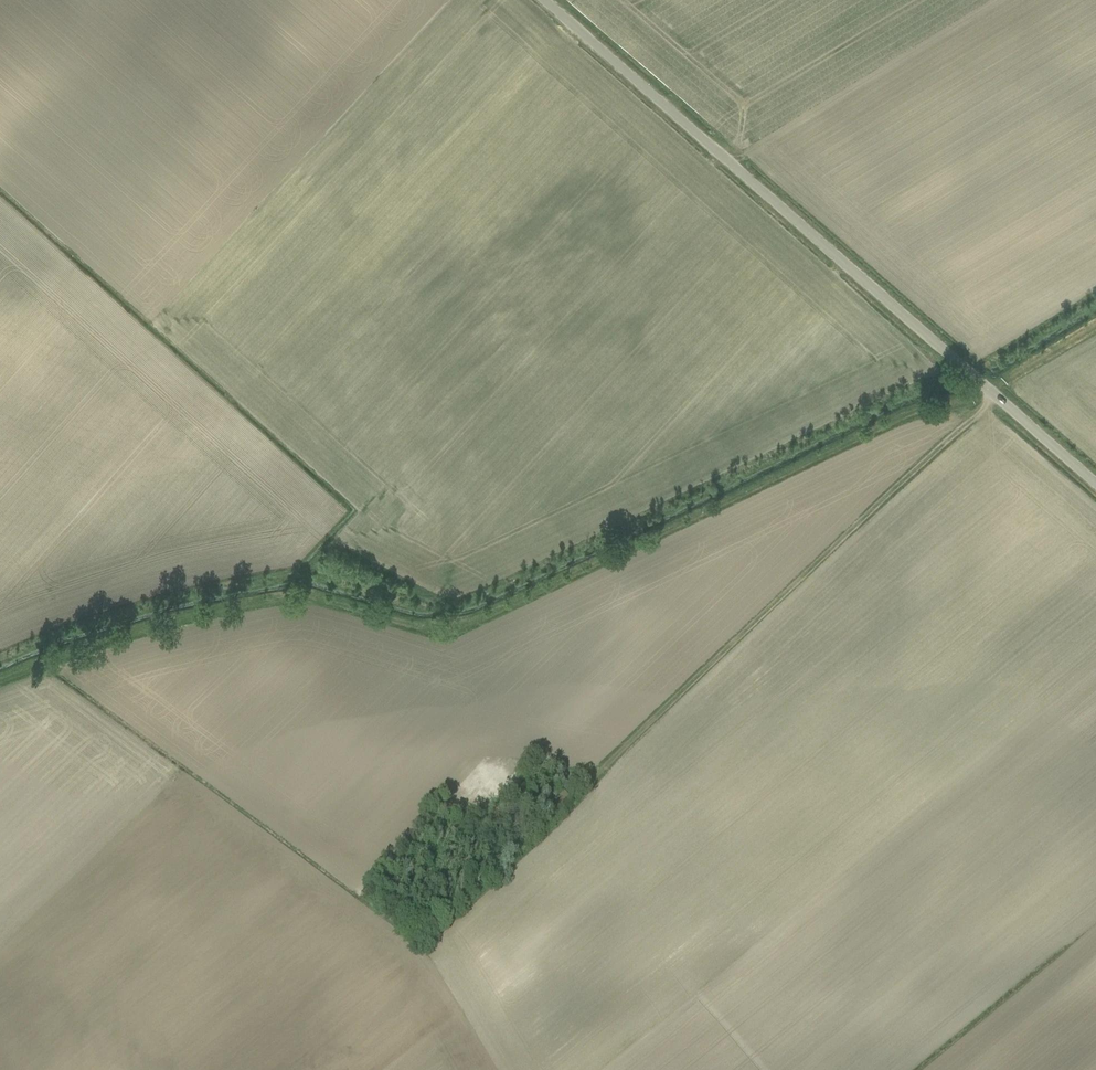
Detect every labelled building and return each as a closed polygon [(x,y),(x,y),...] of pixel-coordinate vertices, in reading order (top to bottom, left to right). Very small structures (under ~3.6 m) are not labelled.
[(556,807),(567,794),(558,786),(546,799),(547,800),(552,804),(556,807)]
